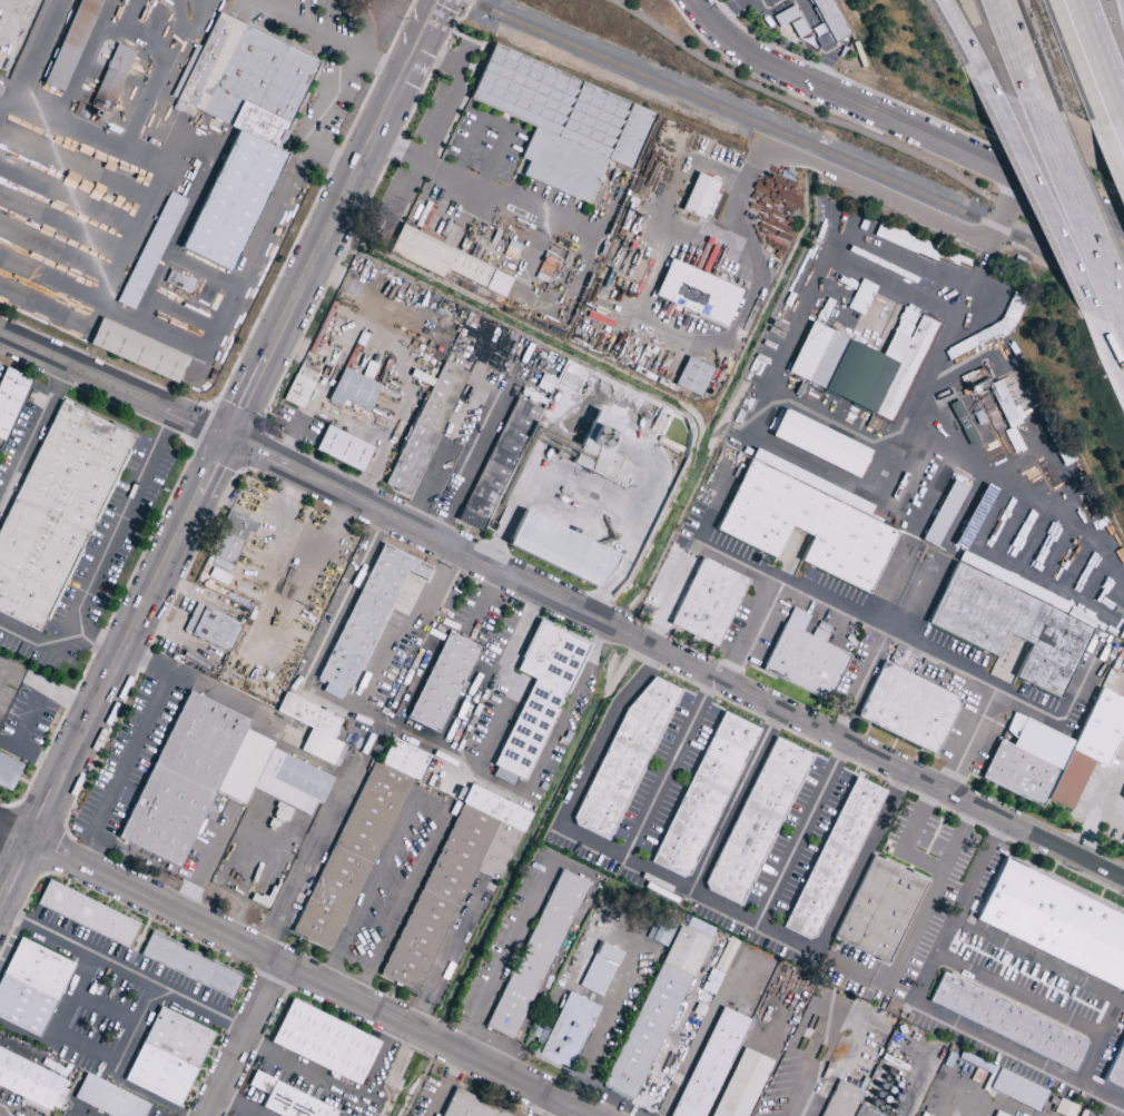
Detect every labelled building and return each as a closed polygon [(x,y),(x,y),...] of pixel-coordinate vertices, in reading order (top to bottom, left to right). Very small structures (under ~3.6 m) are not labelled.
[(64,94),(101,0),(79,0),(45,87),(64,94)] [(829,0),(810,0),(832,44),(847,36),(829,0)] [(795,39),(805,35),(795,7),(772,15),(776,27),(789,22),(795,39)] [(232,273),(285,151),(279,148),(317,59),(215,15),(201,48),(193,45),(170,98),(175,100),(172,109),(183,114),(186,108),(234,128),(182,251),(232,273)] [(89,109),(100,113),(99,116),(107,119),(133,51),(114,44),(89,109)] [(468,101),(533,126),(520,159),(527,162),(521,178),(588,203),(605,161),(630,170),(653,110),(489,47),(468,101)] [(702,221),(718,183),(695,173),(680,212),(702,221)] [(182,198),(165,191),(119,305),(136,312),(182,198)] [(941,246),(877,225),(873,239),(936,260),(941,246)] [(441,278),(444,271),(482,287),(491,266),(399,226),(387,255),(441,278)] [(653,298),(726,327),(741,289),(668,260),(653,298)] [(502,299),(511,279),(491,270),(482,289),(502,299)] [(809,323),(786,376),(871,412),(864,428),(877,434),(882,422),(892,426),(936,323),(918,316),(918,315),(902,308),(882,355),(809,323)] [(88,347),(176,383),(188,356),(99,320),(88,347)] [(700,397),(712,368),(685,357),(673,386),(700,397)] [(386,487),(412,498),(464,372),(438,361),(386,487)] [(314,382),(318,370),(300,363),(296,376),(314,382)] [(4,443),(32,379),(7,368),(0,384),(0,441),(4,443)] [(367,411),(379,386),(342,368),(327,401),(340,407),(344,400),(367,411)] [(302,410),(313,384),(293,375),(282,401),(302,410)] [(1001,380),(988,386),(1008,430),(1003,432),(1012,454),(1023,450),(1012,426),(1020,423),(1001,380)] [(460,523),(486,533),(535,407),(510,397),(460,523)] [(40,635),(0,616),(0,528),(62,402),(137,438),(40,635)] [(622,422),(594,410),(571,464),(598,476),(622,422)] [(769,438),(858,478),(870,450),(782,411),(769,438)] [(372,447),(326,426),(314,452),(361,472),(372,447)] [(799,564),(870,593),(896,532),(866,519),(873,503),(750,451),(716,533),(776,558),(789,528),(810,537),(799,564)] [(615,471),(619,458),(607,454),(603,467),(615,471)] [(922,542),(937,549),(966,487),(950,480),(922,542)] [(966,550),(995,490),(984,485),(955,545),(966,550)] [(229,573),(247,533),(252,535),(257,524),(229,511),(209,555),(216,558),(213,566),(229,573)] [(600,587),(615,551),(521,514),(507,549),(600,587)] [(431,567),(377,544),(319,680),(325,683),(321,693),(346,703),(402,571),(425,581),(431,567)] [(1060,699),(1091,626),(1063,614),(1069,600),(957,553),(926,627),(998,657),(1007,635),(1029,644),(1014,680),(1060,699)] [(718,647),(747,579),(698,559),(669,627),(718,647)] [(182,631),(227,653),(240,625),(195,604),(182,631)] [(761,673),(828,701),(848,654),(800,634),(808,616),(789,607),(761,673)] [(531,679),(493,767),(495,767),(491,777),(511,786),(515,777),(524,781),(562,693),(567,695),(589,643),(537,621),(515,672),(531,679)] [(409,722),(441,734),(475,645),(443,633),(409,722)] [(960,699),(881,663),(855,719),(935,755),(960,699)] [(610,842),(676,689),(640,673),(573,826),(610,842)] [(1041,807),(1044,801),(1071,812),(1092,762),(1106,768),(1123,725),(1123,701),(1097,690),(1075,741),(1012,714),(1003,735),(1013,739),(1010,746),(997,740),(980,781),(1041,807)] [(120,842),(181,867),(212,793),(243,805),(250,789),(310,814),(315,801),(321,804),(333,777),(269,750),(273,743),(244,731),(249,719),(182,692),(120,842)] [(299,752),(337,768),(346,747),(331,741),(341,719),(283,695),(275,713),(309,727),(299,752)] [(689,881),(755,727),(718,712),(652,865),(689,881)] [(808,753),(770,737),(704,891),(743,908),(808,753)] [(370,759),(293,934),(332,951),(409,778),(417,782),(429,756),(391,739),(380,764),(370,759)] [(11,790),(23,764),(0,753),(0,786),(11,790)] [(783,930),(814,943),(882,791),(851,777),(783,930)] [(531,812),(463,784),(383,979),(422,994),(493,821),(522,833),(531,812)] [(927,882),(887,964),(836,938),(875,857),(927,882)] [(1004,858),(1123,916),(1123,993),(974,919),(1004,858)] [(583,880),(555,869),(488,1030),(516,1042),(583,880)] [(140,924),(47,881),(36,906),(128,948),(140,924)] [(709,926),(688,918),(685,928),(672,923),(606,1089),(638,1101),(709,926)] [(139,958),(232,998),(243,974),(149,933),(139,958)] [(40,1038),(73,963),(17,938),(0,977),(0,1020),(40,1038)] [(622,952),(598,942),(578,987),(602,997),(622,952)] [(1087,1045),(1074,1070),(929,1000),(943,975),(1087,1045)] [(569,1069),(597,1007),(566,993),(538,1055),(569,1069)] [(289,1001),(269,1045),(359,1085),(379,1041),(289,1001)] [(718,1007),(672,1115),(706,1115),(746,1019),(718,1007)] [(213,1032),(157,1008),(124,1083),(181,1107),(213,1032)] [(1103,1082),(1123,1092),(1123,1038),(1103,1082)] [(739,1048),(710,1115),(746,1115),(769,1061),(739,1048)] [(0,1051),(0,1088),(54,1113),(68,1081),(0,1051)] [(1046,1092),(997,1068),(987,1089),(1036,1113),(1046,1092)] [(275,1115),(334,1115),(337,1110),(253,1072),(247,1086),(267,1095),(260,1109),(275,1115)] [(84,1074),(72,1100),(107,1115),(143,1115),(149,1104),(84,1074)] [(833,1079),(818,1115),(848,1115),(859,1090),(833,1079)] [(511,1115),(452,1089),(440,1115),(511,1115)] [(1060,1100),(1055,1114),(1060,1115),(1072,1115),(1076,1107),(1060,1100)] [(856,1105),(851,1115),(882,1115),(856,1105)]
